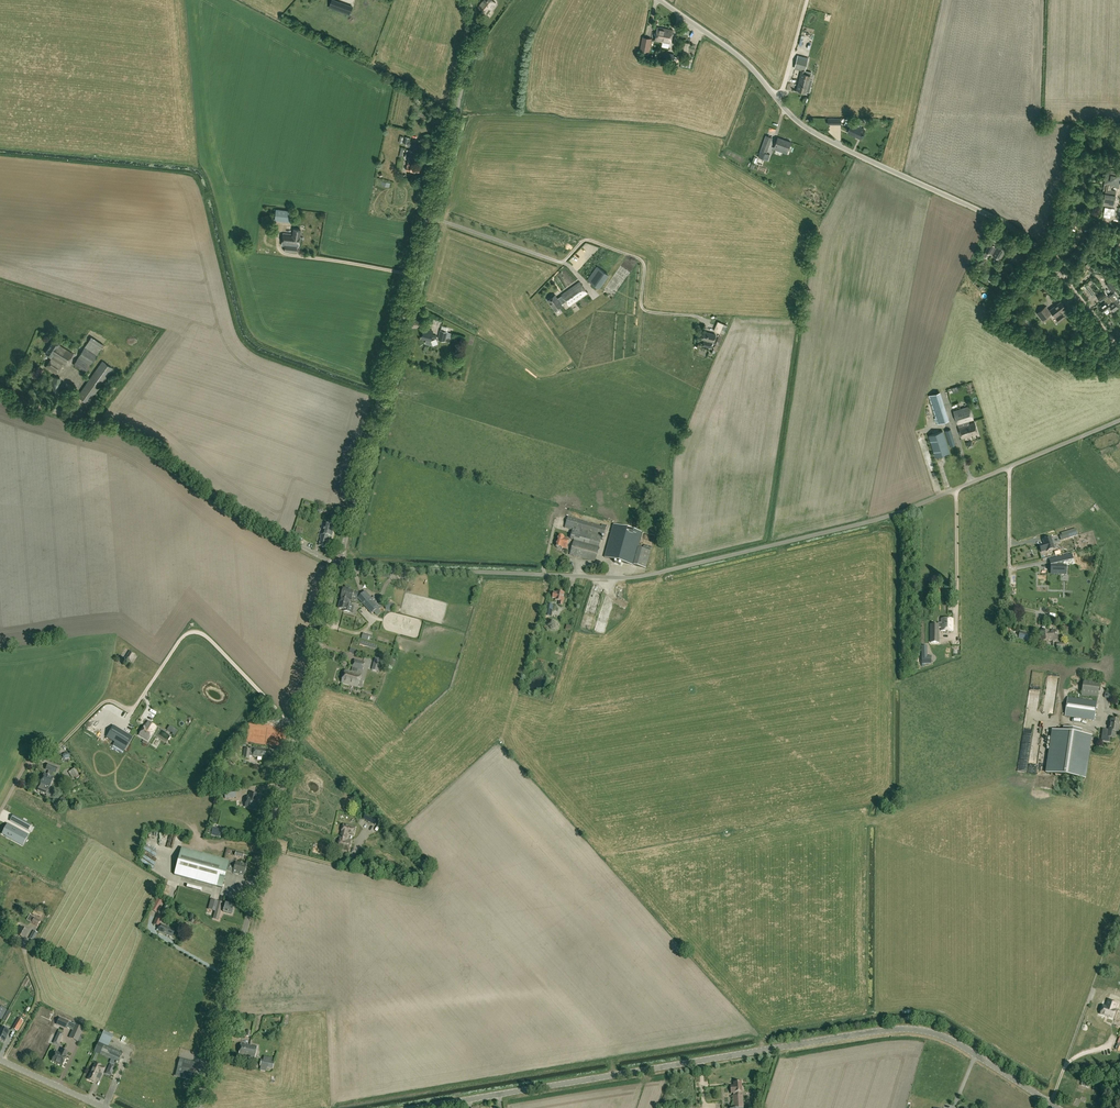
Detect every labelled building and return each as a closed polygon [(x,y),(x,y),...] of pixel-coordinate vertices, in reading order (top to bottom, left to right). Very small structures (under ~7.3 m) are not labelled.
[(479,7),(487,14),(490,10),(489,10),(496,2),(493,0),(484,0),(479,7)] [(353,7),(344,5),(342,12),(351,15),(353,7)] [(369,19),(372,10),(367,8),(364,17),(369,19)] [(663,42),(665,29),(657,27),(655,40),(663,42)] [(673,30),(665,29),(663,42),(671,43),(673,30)] [(652,38),(645,37),(642,36),(640,50),(649,51),(652,38)] [(686,56),(689,43),(683,41),(680,54),(686,56)] [(802,70),(805,71),(808,59),(798,56),(794,68),(802,70)] [(804,73),(805,71),(802,70),(797,90),(806,92),(806,91),(809,92),(812,80),(810,79),(811,75),(804,73)] [(863,133),(865,130),(863,129),(858,127),(859,125),(855,123),(854,125),(852,124),(852,123),(850,128),(852,129),(850,133),(860,139),(861,137),(862,135),(863,134),(863,133)] [(766,135),(758,157),(768,160),(770,154),(767,153),(772,137),(766,135)] [(791,142),(778,137),(775,146),(788,151),(791,142)] [(419,143),(409,140),(408,144),(407,146),(418,148),(419,143)] [(421,166),(412,164),(412,163),(408,162),(406,170),(413,172),(414,171),(419,172),(421,166)] [(1119,177),(1119,173),(1117,173),(1115,181),(1110,180),(1110,181),(1106,180),(1105,183),(1109,184),(1109,185),(1119,187),(1119,182),(1119,177)] [(1115,191),(1106,189),(1103,205),(1113,206),(1114,202),(1115,195),(1115,191)] [(1114,214),(1115,207),(1102,205),(1101,212),(1114,214)] [(292,211),(276,209),(274,220),(291,222),(292,211)] [(298,247),(299,237),(300,229),(293,228),(292,234),(283,233),(282,245),(285,245),(284,251),(296,252),(297,247),(298,247)] [(989,254),(990,253),(992,254),(992,255),(999,259),(1005,249),(998,244),(996,248),(994,247),(994,246),(990,243),(985,251),(986,252),(983,256),(987,258),(989,254)] [(1024,252),(1017,247),(1013,253),(1020,258),(1024,252)] [(1026,253),(1019,265),(1022,267),(1030,256),(1026,253)] [(589,279),(601,286),(610,272),(598,265),(589,279)] [(580,281),(561,294),(562,295),(558,298),(555,294),(548,299),(555,310),(563,305),(561,304),(566,300),(569,305),(588,292),(580,281)] [(1106,284),(1112,292),(1116,288),(1110,281),(1106,284)] [(1107,296),(1103,291),(1096,296),(1100,301),(1107,296)] [(1113,311),(1119,306),(1116,301),(1118,299),(1114,293),(1108,297),(1109,299),(1111,301),(1109,303),(1108,304),(1108,305),(1111,308),(1113,311)] [(1109,303),(1111,301),(1109,299),(1106,301),(1099,306),(1104,313),(1105,313),(1106,314),(1109,311),(1108,310),(1111,308),(1108,305),(1108,304),(1109,303)] [(1055,316),(1059,321),(1064,317),(1062,313),(1061,314),(1060,312),(1065,308),(1060,302),(1053,307),(1049,310),(1046,306),(1038,312),(1043,319),(1047,317),(1051,314),(1053,316),(1054,316),(1055,316)] [(1028,329),(1033,325),(1026,316),(1021,320),(1028,329)] [(720,333),(713,350),(716,351),(728,325),(718,321),(714,331),(720,333)] [(426,339),(426,341),(427,344),(432,345),(432,343),(431,340),(432,337),(436,338),(437,335),(432,334),(433,331),(431,331),(431,330),(427,329),(427,330),(424,329),(422,338),(426,339)] [(447,331),(441,330),(439,339),(445,340),(446,336),(450,337),(451,333),(447,332),(447,331)] [(705,339),(703,345),(712,347),(713,341),(714,342),(716,334),(704,331),(702,339),(705,339)] [(85,372),(103,344),(91,336),(73,364),(85,372)] [(66,364),(73,353),(58,344),(59,343),(53,339),(45,353),(51,356),(51,355),(66,364)] [(56,373),(63,363),(52,357),(46,366),(56,373)] [(112,368),(102,361),(78,396),(88,403),(112,368)] [(60,377),(52,376),(50,391),(58,393),(60,377)] [(958,424),(969,421),(969,420),(974,419),(970,406),(954,411),(958,424)] [(938,423),(948,420),(945,412),(935,415),(938,423)] [(969,423),(969,421),(958,424),(962,438),(978,433),(975,422),(969,423)] [(950,446),(956,444),(951,429),(945,430),(950,446)] [(935,456),(949,452),(943,431),(929,435),(935,456)] [(579,519),(568,516),(566,525),(565,528),(573,530),(570,539),(574,540),(573,541),(574,541),(570,554),(595,562),(603,536),(604,536),(607,527),(579,519)] [(326,524),(323,535),(321,534),(320,538),(321,538),(319,545),(326,548),(329,537),(332,537),(335,527),(326,524)] [(615,525),(614,529),(613,529),(605,557),(624,562),(632,534),(631,534),(633,530),(615,525)] [(1078,535),(1076,529),(1072,530),(1073,532),(1062,536),(1063,540),(1078,535)] [(559,536),(556,546),(562,548),(567,549),(569,539),(564,537),(559,536)] [(1055,549),(1051,538),(1047,539),(1046,538),(1044,539),(1044,540),(1043,540),(1044,544),(1039,546),(1041,552),(1046,551),(1047,552),(1055,549)] [(643,549),(639,548),(634,565),(646,568),(651,551),(650,551),(643,549)] [(1073,560),(1072,555),(1050,560),(1051,565),(1073,560)] [(1067,566),(1051,565),(1051,566),(1052,566),(1052,569),(1051,569),(1051,574),(1061,574),(1061,573),(1065,573),(1065,566),(1067,566)] [(341,599),(349,601),(350,601),(352,601),(355,601),(355,599),(358,600),(358,598),(372,614),(378,608),(364,593),(360,596),(353,591),(350,591),(351,588),(345,586),(345,589),(343,589),(341,599)] [(564,598),(564,593),(557,592),(557,593),(554,592),(553,598),(556,599),(556,600),(560,601),(559,605),(563,606),(564,598)] [(348,605),(349,601),(341,599),(338,608),(344,610),(343,611),(352,613),(354,606),(348,605)] [(549,616),(552,617),(554,605),(548,604),(546,610),(545,618),(549,619),(549,616)] [(938,623),(938,624),(938,628),(941,628),(941,631),(953,631),(953,618),(941,618),(941,623),(938,623)] [(1039,641),(1042,641),(1058,640),(1057,630),(1041,631),(1041,636),(1039,636),(1038,637),(1038,640),(1039,641)] [(1020,631),(1019,638),(1029,641),(1031,634),(1028,633),(1020,631)] [(926,647),(922,647),(923,664),(931,664),(931,656),(926,657),(926,647)] [(136,654),(130,651),(125,657),(131,661),(136,654)] [(375,658),(372,670),(379,672),(382,660),(375,658)] [(346,670),(342,682),(358,687),(362,675),(355,673),(356,669),(363,670),(365,663),(355,660),(352,672),(346,670)] [(1061,688),(1061,674),(1051,674),(1051,688),(1061,688)] [(1097,698),(1100,682),(1083,680),(1081,695),(1097,698)] [(1094,720),(1097,701),(1068,697),(1065,715),(1094,720)] [(133,715),(129,718),(128,717),(124,721),(135,731),(142,723),(133,715)] [(1109,742),(1110,737),(1115,738),(1116,732),(1118,732),(1119,728),(1118,727),(1119,720),(1111,719),(1109,730),(1103,729),(1101,741),(1109,742)] [(154,731),(154,730),(156,727),(148,722),(147,724),(146,723),(139,734),(148,740),(154,731)] [(116,726),(107,736),(125,750),(134,739),(116,726)] [(280,744),(278,727),(270,727),(271,733),(272,733),(273,741),(271,741),(272,745),(280,744)] [(1052,732),(1046,773),(1085,778),(1090,737),(1081,736),(1082,731),(1065,729),(1064,733),(1052,732)] [(244,748),(244,751),(242,751),(241,757),(243,757),(243,758),(249,759),(250,750),(244,748)] [(266,758),(268,750),(254,748),(253,756),(266,758)] [(49,788),(55,774),(58,768),(48,764),(46,769),(49,770),(47,775),(44,774),(40,784),(41,784),(39,787),(37,791),(46,795),(46,796),(53,799),(55,793),(48,790),(49,788)] [(69,772),(73,778),(80,773),(76,767),(69,772)] [(235,789),(224,790),(225,799),(230,798),(230,794),(235,793),(235,789)] [(245,806),(259,810),(262,799),(257,798),(258,795),(250,792),(249,796),(248,796),(245,806)] [(367,813),(363,819),(375,825),(379,819),(367,813)] [(19,818),(16,824),(28,830),(31,825),(19,818)] [(344,823),(338,848),(349,850),(352,840),(346,839),(347,837),(348,837),(348,834),(353,835),(355,826),(344,823)] [(8,824),(2,834),(6,836),(8,832),(13,835),(11,839),(20,843),(25,834),(8,824)] [(229,862),(225,861),(181,849),(174,875),(222,888),(224,879),(226,870),(232,872),(234,866),(228,865),(229,862)] [(246,865),(236,862),(235,862),(234,866),(232,872),(243,875),(246,865)] [(198,883),(197,887),(212,891),(213,887),(198,883)] [(159,897),(151,908),(157,912),(164,900),(159,897)] [(232,914),(234,906),(211,900),(209,909),(216,911),(215,914),(219,916),(222,907),(224,908),(223,912),(232,914)] [(31,914),(29,918),(33,920),(32,923),(38,927),(42,920),(31,914)] [(159,926),(162,918),(157,916),(154,924),(159,926)] [(173,937),(176,930),(162,925),(159,932),(173,937)] [(29,932),(20,927),(16,934),(25,939),(29,932)] [(34,931),(30,938),(34,940),(38,933),(34,931)] [(1103,1006),(1100,1014),(1113,1019),(1116,1010),(1115,1010),(1117,1003),(1108,1000),(1106,1007),(1103,1006)] [(78,1041),(84,1028),(60,1018),(57,1024),(66,1028),(66,1027),(73,1030),(70,1038),(78,1041)] [(17,1032),(23,1022),(19,1019),(12,1029),(17,1032)] [(2,1028),(0,1033),(0,1041),(5,1043),(9,1031),(2,1028)] [(124,1053),(109,1047),(99,1042),(97,1048),(121,1059),(124,1053)] [(255,1058),(257,1046),(241,1043),(239,1055),(255,1058)] [(68,1052),(63,1050),(62,1050),(60,1054),(56,1052),(55,1055),(53,1061),(63,1066),(66,1058),(68,1052)] [(193,1071),(196,1063),(180,1058),(175,1076),(195,1082),(196,1079),(194,1078),(195,1077),(194,1075),(192,1074),(193,1071)] [(273,1069),(274,1062),(261,1060),(260,1066),(273,1069)] [(94,1082),(99,1072),(103,1074),(105,1067),(95,1063),(88,1080),(94,1082)] [(110,1064),(107,1070),(113,1073),(115,1066),(110,1064)] [(744,1107),(743,1095),(741,1095),(741,1092),(743,1092),(742,1082),(734,1082),(734,1085),(730,1085),(731,1093),(733,1093),(733,1096),(733,1107),(744,1107)]
